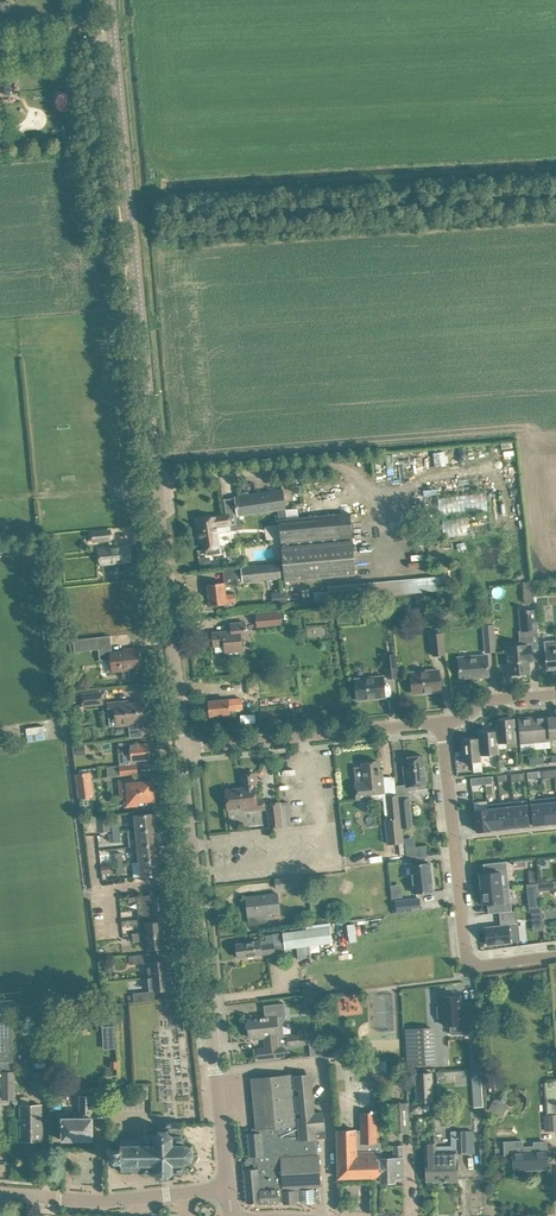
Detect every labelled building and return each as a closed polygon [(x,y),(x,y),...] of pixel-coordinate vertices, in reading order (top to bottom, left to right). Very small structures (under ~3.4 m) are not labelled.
[(0,2),(0,21),(13,20),(10,0),(0,2)] [(437,452),(437,465),(448,465),(448,451),(437,452)] [(247,495),(235,497),(238,516),(250,514),(278,510),(279,519),(286,518),(286,508),(283,490),(247,495)] [(442,515),(491,510),(489,491),(440,497),(442,515)] [(286,518),(279,519),(281,543),(283,563),(285,581),(356,574),(350,513),(286,518)] [(233,530),(230,514),(196,519),(199,539),(202,538),(204,550),(206,549),(207,555),(220,553),(218,535),(231,533),(231,530),(233,530)] [(487,517),(447,517),(447,534),(487,534),(487,517)] [(110,530),(91,532),(92,541),(111,539),(110,530)] [(129,546),(117,547),(100,549),(102,564),(131,561),(129,546)] [(281,578),(280,564),(242,567),(243,581),(281,578)] [(443,590),(442,576),(382,581),(383,594),(443,590)] [(536,601),(535,580),(526,581),(527,601),(536,601)] [(236,602),(235,593),(225,594),(224,582),(208,584),(210,605),(226,604),(226,603),(234,602),(234,604),(235,604),(235,602),(236,602)] [(286,591),(272,592),(273,604),(287,603),(286,591)] [(536,629),(535,610),(520,611),(522,630),(536,629)] [(282,624),(281,612),(256,615),(257,626),(282,624)] [(245,622),(242,622),(231,623),(231,630),(212,632),(214,646),(225,645),(225,653),(242,651),(240,637),(246,636),(245,622)] [(494,624),(483,625),(485,652),(496,652),(494,624)] [(443,633),(431,634),(433,655),(445,654),(443,633)] [(73,638),(75,651),(98,649),(100,660),(110,659),(111,672),(120,671),(131,670),(131,667),(141,667),(139,647),(128,648),(129,650),(112,652),(111,644),(110,634),(73,638)] [(544,640),(547,669),(555,668),(555,639),(544,640)] [(507,646),(508,663),(509,674),(530,673),(528,658),(532,658),(531,644),(527,645),(527,644),(507,646)] [(395,654),(385,655),(387,678),(397,677),(395,654)] [(487,655),(458,657),(460,679),(462,678),(462,680),(473,679),(473,678),(489,676),(487,655)] [(410,672),(411,681),(413,692),(430,691),(430,692),(441,691),(439,669),(410,672)] [(355,679),(356,688),(357,700),(375,698),(375,696),(384,695),(384,697),(386,697),(384,685),(383,676),(355,679)] [(102,693),(81,695),(82,707),(102,704),(103,712),(109,711),(109,715),(116,714),(129,712),(145,711),(144,702),(122,704),(122,701),(110,703),(108,703),(104,703),(102,693)] [(208,701),(210,716),(230,714),(229,710),(242,709),(241,698),(208,701)] [(116,714),(109,715),(110,726),(117,725),(119,725),(130,724),(131,737),(143,736),(142,727),(138,727),(137,720),(146,720),(145,711),(129,712),(116,714)] [(533,716),(535,742),(550,741),(549,717),(548,715),(533,716)] [(504,719),(495,720),(496,730),(497,730),(498,749),(499,749),(507,748),(506,742),(516,742),(515,718),(511,718),(511,716),(503,717),(504,719)] [(535,742),(533,716),(518,718),(521,743),(535,742)] [(33,740),(48,738),(46,725),(31,728),(33,740)] [(486,731),(478,732),(479,738),(481,761),(489,760),(489,755),(499,754),(499,749),(498,749),(497,730),(496,730),(494,731),(494,729),(486,729),(486,731)] [(464,739),(461,739),(463,763),(473,762),(474,772),(483,771),(481,761),(479,738),(472,738),(471,736),(463,737),(464,739)] [(139,742),(130,743),(130,745),(118,746),(119,753),(131,752),(132,760),(150,758),(148,743),(139,744),(139,742)] [(404,771),(405,786),(407,786),(407,791),(416,790),(416,785),(426,784),(426,780),(428,780),(427,772),(425,772),(423,756),(421,756),(420,754),(413,755),(413,757),(404,758),(406,771),(404,771)] [(378,761),(362,762),(363,765),(354,766),(356,779),(357,779),(357,782),(355,782),(357,799),(372,797),(372,793),(384,792),(383,779),(380,780),(378,761)] [(136,764),(107,767),(108,776),(137,773),(136,764)] [(94,797),(91,772),(75,774),(78,799),(94,797)] [(245,788),(226,790),(228,808),(247,806),(247,811),(265,809),(264,801),(256,801),(255,787),(254,787),(253,774),(243,775),(245,788)] [(141,778),(130,779),(119,780),(121,799),(124,799),(125,806),(137,805),(137,801),(154,800),(152,781),(142,782),(141,778)] [(389,820),(385,820),(388,844),(403,842),(401,827),(398,799),(398,795),(386,796),(389,820)] [(544,798),(546,824),(555,822),(555,797),(544,798)] [(398,799),(401,827),(412,826),(409,798),(398,799)] [(544,798),(530,800),(533,825),(546,824),(544,798)] [(527,800),(513,801),(516,827),(530,825),(527,800)] [(513,801),(500,803),(503,828),(516,827),(513,801)] [(267,804),(270,827),(282,826),(279,802),(267,804)] [(500,803),(487,804),(488,809),(490,830),(491,830),(503,828),(500,803)] [(488,809),(474,810),(477,831),(490,830),(488,809)] [(135,815),(136,830),(157,828),(156,813),(135,815)] [(109,815),(96,816),(97,832),(111,831),(109,815)] [(112,823),(113,833),(109,833),(109,834),(113,833),(119,832),(118,823),(112,823)] [(129,847),(159,844),(157,828),(136,830),(128,831),(129,847)] [(160,859),(159,844),(138,846),(139,861),(160,859)] [(427,845),(415,847),(416,857),(417,857),(420,856),(421,856),(426,855),(428,855),(427,845)] [(162,874),(160,859),(139,861),(141,876),(162,874)] [(484,873),(479,873),(481,889),(509,886),(506,861),(483,863),(484,873)] [(410,865),(413,893),(432,891),(429,862),(410,865)] [(530,871),(531,882),(543,881),(542,870),(530,871)] [(303,886),(302,876),(275,879),(276,888),(303,886)] [(532,883),(534,930),(546,929),(546,916),(555,916),(555,907),(544,907),(543,890),(555,890),(555,881),(532,883)] [(406,883),(395,884),(395,897),(406,897),(406,883)] [(509,886),(481,889),(483,904),(487,904),(488,913),(499,912),(505,911),(511,911),(509,886)] [(165,907),(164,893),(128,897),(128,902),(137,901),(138,910),(165,907)] [(248,916),(249,924),(266,922),(268,920),(268,914),(280,912),(278,893),(246,897),(248,916)] [(414,898),(395,900),(396,911),(420,909),(419,897),(414,898)] [(167,920),(165,907),(138,910),(139,919),(130,920),(121,921),(122,925),(167,920)] [(501,926),(485,928),(487,944),(520,941),(517,910),(511,911),(505,911),(499,912),(501,926)] [(345,920),(347,939),(364,937),(362,918),(345,920)] [(168,934),(167,920),(122,925),(141,924),(141,927),(144,928),(146,928),(147,936),(168,934)] [(301,927),(302,931),(281,933),(283,949),(332,943),(330,922),(322,923),(322,924),(301,927)] [(266,939),(235,944),(237,958),(275,952),(272,933),(265,934),(266,939)] [(170,948),(168,934),(147,936),(149,950),(170,948)] [(150,954),(129,956),(130,964),(144,962),(145,969),(148,969),(149,976),(146,976),(146,977),(171,974),(170,960),(151,961),(150,954)] [(172,986),(171,974),(146,977),(147,983),(149,983),(150,991),(133,993),(134,1002),(155,1000),(154,991),(174,989),(174,986),(172,986)] [(318,981),(306,982),(307,994),(319,993),(318,981)] [(443,1006),(437,1007),(438,1017),(443,1017),(444,1025),(450,1025),(451,1034),(474,1033),(471,1002),(460,1002),(460,995),(442,996),(443,1006)] [(253,1019),(248,1019),(250,1037),(263,1036),(263,1038),(267,1038),(284,1036),(283,1022),(286,1016),(284,1003),(283,1003),(267,1005),(264,1005),(266,1017),(253,1019)] [(3,1089),(3,1091),(2,1091),(2,1094),(3,1093),(3,1099),(14,1098),(13,1056),(12,1056),(12,1022),(0,1023),(0,1089),(3,1089)] [(433,1026),(405,1027),(407,1066),(435,1064),(433,1026)] [(268,1047),(260,1048),(262,1059),(287,1056),(286,1046),(288,1045),(288,1046),(319,1043),(318,1032),(287,1035),(287,1036),(284,1036),(267,1038),(268,1047)] [(481,1070),(473,1070),(475,1107),(483,1106),(481,1070)] [(48,1091),(48,1071),(34,1072),(34,1091),(48,1091)] [(258,1168),(244,1170),(247,1203),(261,1201),(261,1204),(278,1203),(278,1202),(284,1202),(284,1203),(296,1202),(295,1201),(320,1199),(319,1189),(316,1189),(316,1186),(320,1185),(319,1156),(318,1156),(316,1139),(326,1138),(323,1112),(315,1112),(311,1073),(293,1075),(294,1087),(292,1087),(291,1074),(251,1078),(256,1129),(257,1129),(258,1133),(248,1134),(250,1156),(255,1155),(255,1163),(258,1163),(258,1168)] [(387,1073),(372,1074),(373,1088),(387,1087),(387,1073)] [(415,1074),(417,1102),(433,1101),(432,1073),(415,1074)] [(546,1116),(544,1116),(545,1131),(555,1130),(555,1099),(555,1082),(545,1082),(545,1083),(543,1083),(546,1116)] [(20,1096),(21,1105),(21,1140),(42,1140),(41,1104),(29,1105),(29,1096),(20,1096)] [(74,1117),(62,1117),(62,1128),(62,1140),(93,1140),(93,1117),(102,1117),(102,1111),(101,1105),(102,1096),(80,1096),(80,1114),(74,1114),(74,1117)] [(492,1109),(506,1116),(512,1105),(498,1098),(492,1109)] [(393,1103),(394,1132),(409,1131),(408,1102),(393,1103)] [(375,1112),(360,1113),(361,1131),(337,1130),(338,1178),(381,1177),(380,1158),(380,1142),(377,1142),(375,1112)] [(165,1122),(162,1122),(162,1125),(159,1125),(159,1129),(157,1129),(158,1131),(154,1135),(153,1135),(153,1136),(153,1134),(145,1134),(145,1133),(144,1133),(144,1136),(144,1135),(143,1135),(142,1134),(141,1135),(142,1137),(142,1138),(113,1139),(113,1149),(111,1149),(111,1147),(110,1146),(108,1146),(107,1147),(107,1149),(108,1151),(108,1159),(107,1159),(107,1160),(109,1160),(109,1161),(110,1161),(110,1163),(111,1162),(111,1160),(119,1160),(119,1162),(120,1162),(120,1163),(120,1164),(121,1164),(121,1170),(121,1172),(123,1172),(123,1171),(142,1170),(143,1172),(142,1172),(141,1174),(142,1174),(143,1173),(144,1173),(144,1175),(153,1175),(153,1173),(154,1173),(160,1178),(167,1178),(173,1173),(174,1173),(173,1173),(182,1173),(184,1170),(184,1166),(185,1166),(185,1164),(192,1161),(195,1154),(191,1146),(185,1144),(185,1142),(184,1142),(184,1139),(185,1138),(185,1137),(184,1138),(182,1136),(182,1135),(181,1134),(181,1132),(182,1132),(182,1122),(171,1122),(165,1122)] [(466,1152),(466,1132),(451,1132),(451,1145),(436,1146),(436,1150),(435,1150),(436,1178),(436,1180),(458,1180),(457,1153),(466,1152)] [(436,1140),(425,1140),(426,1151),(426,1166),(427,1178),(436,1178),(435,1150),(436,1150),(436,1146),(436,1140)] [(521,1142),(504,1143),(504,1145),(505,1157),(513,1157),(513,1169),(531,1168),(538,1167),(538,1169),(546,1168),(546,1167),(548,1167),(547,1155),(547,1150),(546,1141),(533,1142),(533,1146),(533,1151),(530,1151),(522,1151),(521,1142)] [(388,1158),(381,1158),(380,1158),(381,1177),(381,1182),(395,1182),(395,1178),(404,1178),(403,1146),(393,1146),(394,1155),(388,1155),(388,1158)]
